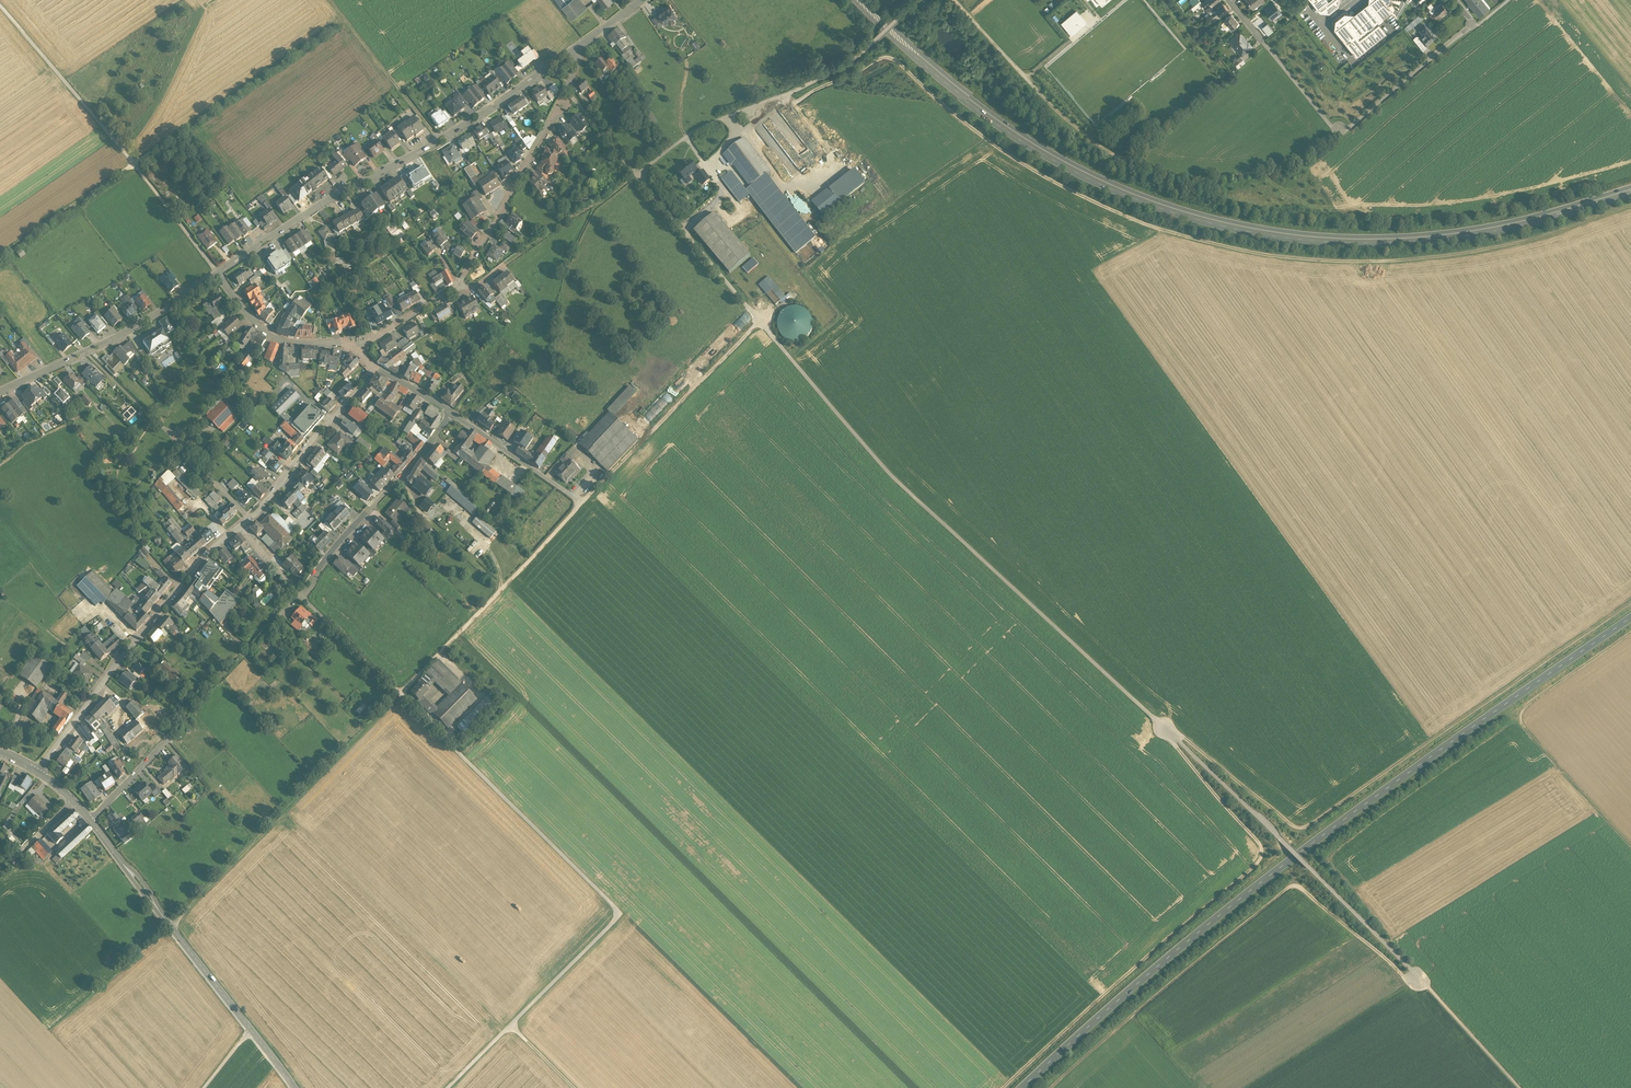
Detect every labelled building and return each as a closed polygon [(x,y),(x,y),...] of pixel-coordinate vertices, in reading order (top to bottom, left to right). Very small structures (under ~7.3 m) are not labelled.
[(556,0),(561,7),(562,7),(572,19),(584,9),(576,0),(556,0)] [(607,9),(611,6),(609,3),(612,1),(612,0),(600,0),(607,9)] [(1320,10),(1328,12),(1337,5),(1337,0),(1312,0),(1320,10)] [(1382,0),(1371,0),(1368,2),(1369,3),(1383,20),(1392,13),(1385,5),(1382,0)] [(1385,5),(1392,13),(1396,18),(1405,1),(1403,0),(1391,0),(1390,1),(1385,5)] [(1480,16),(1490,8),(1483,0),(1467,0),(1480,16)] [(1273,2),(1264,8),(1267,12),(1266,13),(1267,14),(1270,17),(1274,13),(1275,14),(1279,11),(1276,7),(1277,7),(1273,2)] [(1353,15),(1368,32),(1379,24),(1383,20),(1369,3),(1353,15)] [(1435,9),(1431,13),(1432,14),(1436,19),(1437,19),(1447,10),(1441,3),(1435,9)] [(1214,11),(1214,12),(1216,14),(1211,18),(1214,22),(1228,11),(1222,4),(1214,11)] [(1431,4),(1426,7),(1431,13),(1435,9),(1431,4)] [(669,5),(658,13),(664,23),(665,24),(669,21),(671,23),(674,20),(673,19),(677,16),(675,13),(675,12),(674,10),(673,10),(669,5)] [(1062,23),(1071,34),(1086,22),(1076,11),(1062,23)] [(1407,31),(1412,27),(1423,18),(1419,13),(1407,26),(1404,28),(1407,31)] [(659,14),(653,19),(658,27),(664,23),(659,14)] [(1336,20),(1335,30),(1356,57),(1386,33),(1379,24),(1368,32),(1353,15),(1345,14),(1336,20)] [(1231,15),(1228,18),(1227,17),(1225,18),(1226,19),(1222,23),(1226,27),(1225,28),(1227,31),(1228,29),(1229,30),(1238,23),(1231,15)] [(1238,23),(1229,30),(1231,33),(1240,26),(1238,23)] [(1273,31),(1267,24),(1262,28),(1268,35),(1273,31)] [(1425,26),(1419,30),(1423,35),(1420,38),(1421,40),(1425,45),(1434,38),(1425,26)] [(618,31),(610,37),(614,42),(616,45),(623,39),(623,40),(626,38),(622,33),(621,34),(618,31)] [(1246,40),(1240,33),(1230,41),(1241,56),(1252,47),(1248,42),(1247,43),(1245,40),(1246,40)] [(623,39),(616,45),(624,55),(626,53),(631,49),(623,40),(623,39)] [(1425,45),(1421,40),(1417,44),(1423,51),(1427,47),(1425,45)] [(530,53),(527,50),(521,55),(524,58),(518,63),(522,69),(534,61),(535,60),(530,53)] [(539,58),(533,50),(530,53),(535,60),(534,61),(535,62),(539,58)] [(626,53),(624,55),(621,57),(625,61),(630,58),(629,56),(626,53)] [(1240,56),(1233,62),(1236,66),(1243,60),(1240,56)] [(630,58),(625,61),(631,69),(641,62),(639,60),(634,63),(630,58)] [(611,59),(604,64),(607,68),(605,70),(606,73),(609,70),(611,73),(614,71),(616,74),(620,71),(613,61),(614,61),(612,59),(611,60),(611,59)] [(604,64),(601,60),(595,65),(601,73),(605,70),(607,68),(604,64)] [(516,71),(511,64),(508,66),(514,73),(516,71)] [(508,66),(507,65),(502,69),(511,81),(517,77),(514,73),(508,66)] [(511,81),(502,69),(497,73),(498,74),(504,82),(506,85),(511,81)] [(497,79),(491,71),(489,73),(492,77),(495,81),(497,79)] [(504,82),(498,74),(495,76),(501,84),(504,82)] [(607,82),(600,74),(597,77),(603,85),(607,82)] [(492,77),(487,81),(495,92),(500,88),(495,81),(492,77)] [(481,85),(478,81),(476,83),(482,91),(484,89),(481,85)] [(495,92),(487,81),(481,85),(484,89),(490,96),(495,92)] [(588,88),(583,81),(576,87),(581,94),(587,89),(588,88)] [(554,85),(549,89),(551,91),(549,92),(552,97),(555,95),(559,92),(554,85)] [(483,93),(477,86),(475,88),(481,95),(483,93)] [(481,95),(475,88),(470,92),(479,103),(484,99),(481,95)] [(546,98),(540,88),(531,93),(537,103),(538,103),(546,98)] [(479,103),(470,92),(465,96),(470,103),(474,107),(479,103)] [(549,92),(546,94),(550,101),(554,99),(552,97),(549,92)] [(462,98),(458,93),(454,97),(456,100),(457,100),(461,105),(465,102),(462,98)] [(470,103),(465,96),(462,98),(465,102),(468,105),(470,103)] [(522,99),(508,108),(511,113),(512,113),(514,115),(527,106),(522,99)] [(456,100),(446,108),(453,117),(464,109),(461,105),(457,100),(456,100)] [(451,119),(444,111),(441,114),(447,121),(451,119)] [(440,112),(436,115),(435,115),(431,119),(438,128),(439,127),(439,128),(443,125),(443,126),(448,122),(441,114),(440,112)] [(581,119),(578,116),(571,122),(573,123),(579,130),(580,132),(586,128),(583,124),(584,123),(584,121),(583,120),(581,119)] [(407,125),(407,126),(415,136),(414,136),(416,137),(423,131),(424,131),(419,124),(414,118),(414,119),(407,125)] [(501,118),(490,125),(492,129),(495,134),(506,127),(501,118)] [(579,130),(573,123),(569,126),(576,133),(579,130)] [(406,124),(398,131),(397,130),(401,136),(407,143),(407,142),(414,136),(415,136),(407,126),(407,125),(406,124)] [(482,126),(473,132),(479,141),(488,136),(482,126)] [(576,133),(569,126),(566,128),(573,136),(576,133)] [(566,128),(565,127),(559,133),(561,136),(561,138),(562,139),(564,139),(565,138),(569,142),(574,138),(573,136),(566,128)] [(383,139),(383,140),(391,150),(392,150),(397,146),(399,144),(393,136),(391,133),(391,134),(383,139)] [(494,138),(491,134),(488,136),(494,146),(497,144),(494,138)] [(374,135),(369,139),(373,143),(375,142),(375,143),(379,140),(376,137),(374,135)] [(468,135),(461,140),(462,141),(458,143),(462,149),(463,151),(464,151),(473,145),(468,135)] [(555,141),(549,146),(553,150),(558,155),(559,154),(563,150),(560,146),(562,144),(557,138),(554,140),(555,141)] [(744,139),(723,156),(731,166),(733,165),(750,187),(770,171),(744,139)] [(527,148),(521,141),(515,145),(518,150),(520,149),(521,151),(527,148)] [(373,143),(370,146),(371,147),(367,150),(374,158),(382,152),(375,143),(375,142),(373,143)] [(346,156),(349,160),(354,167),(365,158),(360,152),(357,147),(356,148),(346,156)] [(453,147),(443,153),(450,165),(460,158),(457,154),(453,147)] [(518,150),(516,151),(515,151),(512,153),(513,154),(509,156),(512,161),(513,161),(515,164),(520,160),(519,158),(523,155),(521,151),(520,149),(518,150)] [(550,152),(546,150),(543,157),(545,158),(544,161),(543,161),(541,163),(542,164),(547,169),(544,172),(548,176),(551,176),(553,173),(553,170),(552,169),(557,160),(561,156),(559,154),(558,155),(553,150),(550,152)] [(332,157),(337,163),(335,165),(334,164),(328,168),(328,169),(331,173),(334,176),(340,172),(339,171),(345,167),(346,167),(336,154),(332,157)] [(686,163),(682,166),(683,167),(678,171),(685,181),(697,171),(690,162),(687,164),(686,163)] [(506,163),(502,165),(501,164),(496,167),(499,172),(504,181),(506,180),(505,178),(507,177),(508,174),(511,172),(507,166),(506,163)] [(542,164),(536,169),(541,175),(544,172),(547,169),(542,164)] [(414,191),(431,180),(423,167),(406,178),(410,183),(414,191)] [(328,180),(320,170),(307,179),(308,180),(315,190),(328,180)] [(703,171),(697,176),(703,185),(710,180),(703,171)] [(504,181),(499,172),(496,174),(498,178),(501,183),(504,181)] [(720,179),(739,202),(748,195),(730,172),(720,179)] [(855,173),(813,205),(822,216),(864,184),(855,173)] [(544,182),(536,174),(532,178),(533,180),(534,180),(543,189),(547,185),(544,182)] [(406,186),(410,183),(406,178),(404,175),(400,178),(406,186)] [(475,177),(470,180),(477,191),(477,192),(481,189),(478,186),(480,185),(475,177)] [(492,177),(486,181),(493,191),(499,187),(494,180),(492,177)] [(766,177),(748,191),(796,253),(814,239),(766,177)] [(397,179),(389,185),(398,198),(406,192),(397,179)] [(315,190),(308,180),(303,183),(302,183),(299,186),(307,196),(313,191),(314,193),(316,191),(315,190)] [(543,189),(534,180),(533,180),(529,184),(538,192),(540,195),(541,194),(545,190),(543,189)] [(493,191),(486,181),(480,185),(478,186),(481,189),(485,196),(493,191)] [(398,198),(389,185),(381,191),(390,204),(398,198)] [(298,203),(307,196),(299,186),(290,193),(292,195),(298,203)] [(287,196),(282,190),(279,192),(284,199),(285,199),(284,199),(287,196)] [(477,191),(471,195),(474,200),(476,199),(478,202),(482,199),(477,192),(477,191)] [(261,195),(257,199),(258,201),(259,201),(262,205),(263,204),(266,202),(261,195)] [(298,203),(292,195),(288,197),(294,205),(298,203)] [(384,208),(376,196),(361,206),(365,211),(370,218),(384,208)] [(474,200),(464,207),(472,220),(484,212),(478,202),(476,199),(474,200)] [(286,200),(277,206),(284,215),(292,208),(286,200)] [(272,209),(266,202),(263,204),(269,211),(272,209)] [(351,215),(357,223),(357,224),(358,224),(363,220),(364,220),(360,215),(357,211),(351,215)] [(519,216),(515,211),(511,215),(512,216),(516,219),(519,216)] [(270,212),(262,218),(268,227),(276,220),(270,212)] [(750,256),(715,213),(694,231),(729,273),(750,256)] [(357,223),(351,215),(351,214),(345,219),(351,227),(352,228),(357,224),(357,223)] [(198,223),(202,219),(198,215),(194,219),(198,223)] [(516,219),(512,216),(506,224),(510,227),(515,231),(519,226),(521,223),(516,219)] [(262,218),(261,218),(259,219),(261,223),(259,224),(260,226),(264,231),(269,228),(268,227),(262,218)] [(345,219),(345,218),(339,222),(345,230),(345,231),(351,227),(345,219)] [(339,222),(338,221),(332,225),(335,230),(339,234),(345,230),(339,222)] [(242,222),(239,225),(236,228),(243,236),(244,238),(250,233),(242,222)] [(395,222),(390,226),(388,223),(382,228),(384,231),(386,230),(395,243),(405,237),(395,222)] [(475,228),(468,222),(466,224),(473,230),(475,228)] [(473,230),(466,224),(465,226),(463,224),(460,228),(462,229),(460,231),(468,237),(471,240),(476,233),(473,230)] [(236,228),(235,226),(231,228),(232,229),(229,232),(235,240),(236,241),(243,236),(236,228)] [(326,227),(318,233),(323,239),(325,237),(327,240),(329,253),(334,253),(332,236),(326,227)] [(229,232),(227,229),(223,232),(224,233),(221,235),(220,233),(220,234),(229,246),(229,245),(235,240),(229,232)] [(206,230),(198,237),(208,250),(216,243),(206,230)] [(303,232),(297,236),(304,247),(310,243),(308,239),(304,233),(303,232)] [(517,240),(506,232),(503,237),(513,245),(517,240)] [(434,238),(433,238),(435,241),(440,247),(443,245),(447,242),(440,233),(434,238)] [(304,247),(297,236),(291,240),(298,251),(304,247)] [(298,251),(291,240),(285,244),(290,251),(292,255),(298,251)] [(428,245),(422,249),(428,257),(435,251),(430,245),(428,244),(428,245)] [(509,249),(502,245),(500,248),(507,253),(509,249)] [(502,252),(493,246),(487,257),(492,260),(494,257),(498,259),(502,252)] [(462,248),(460,247),(459,248),(458,247),(455,251),(452,249),(451,252),(454,254),(453,255),(460,259),(465,252),(461,250),(462,248)] [(17,252),(21,258),(26,254),(22,249),(17,252)] [(282,253),(288,263),(292,260),(291,260),(287,253),(286,251),(282,253)] [(275,275),(290,266),(288,263),(282,253),(281,253),(278,254),(277,253),(269,259),(269,260),(267,262),(267,263),(275,275)] [(451,258),(447,260),(451,268),(455,266),(451,258)] [(291,270),(294,276),(299,273),(296,267),(291,270)] [(263,269),(253,276),(255,279),(265,272),(263,269)] [(243,271),(233,277),(239,285),(248,280),(248,279),(243,271)] [(438,277),(432,281),(434,284),(435,285),(444,280),(445,282),(436,288),(439,293),(444,289),(453,283),(447,271),(438,277)] [(176,280),(170,272),(167,274),(169,277),(169,276),(174,282),(176,280)] [(435,272),(429,276),(432,281),(438,277),(435,272)] [(513,282),(507,273),(500,278),(506,287),(513,282)] [(174,282),(169,276),(169,277),(166,279),(164,279),(162,281),(162,283),(170,293),(178,286),(174,282)] [(770,276),(759,284),(768,295),(773,291),(778,297),(774,300),(778,305),(792,295),(790,293),(786,296),(770,276)] [(258,278),(250,284),(252,287),(254,286),(255,287),(259,285),(262,283),(258,278)] [(500,278),(493,284),(499,293),(506,287),(500,278)] [(417,285),(412,289),(414,293),(415,293),(416,295),(421,291),(417,285)] [(252,287),(244,293),(250,302),(254,300),(253,298),(259,294),(259,295),(260,294),(257,289),(255,287),(254,286),(252,287)] [(493,295),(486,287),(478,293),(482,298),(485,301),(489,298),(493,295)] [(148,297),(143,291),(140,293),(143,297),(146,299),(148,297)] [(416,295),(415,293),(414,293),(406,298),(411,307),(420,302),(416,295)] [(259,294),(253,298),(254,300),(250,302),(249,302),(252,307),(254,306),(256,310),(257,311),(262,307),(264,306),(263,306),(262,303),(261,301),(262,300),(259,295),(259,294)] [(143,297),(140,299),(138,299),(136,301),(136,302),(143,311),(150,305),(146,299),(143,297)] [(390,297),(385,300),(387,303),(391,308),(395,304),(390,297)] [(502,302),(498,297),(494,299),(501,308),(505,306),(502,302)] [(214,299),(207,304),(209,307),(207,309),(210,314),(211,314),(215,321),(219,318),(220,317),(215,309),(223,304),(219,298),(215,301),(214,299)] [(406,298),(397,303),(398,306),(397,306),(398,308),(399,308),(402,312),(411,307),(406,298)] [(471,298),(457,306),(465,319),(469,317),(469,316),(474,313),(476,313),(479,311),(471,298)] [(296,301),(290,309),(295,313),(301,305),(296,301)] [(311,306),(304,301),(301,305),(308,310),(311,306)] [(137,309),(131,302),(128,304),(129,305),(135,312),(137,309)] [(452,302),(445,306),(449,312),(454,308),(452,302)] [(135,312),(129,305),(122,311),(122,312),(122,313),(123,314),(124,314),(128,319),(136,313),(135,312)] [(301,305),(295,313),(302,318),(307,312),(308,310),(301,305)] [(445,305),(433,312),(439,321),(451,315),(449,312),(445,306),(445,305)] [(119,313),(113,306),(110,309),(113,313),(114,312),(116,315),(119,313)] [(385,311),(382,306),(379,307),(387,320),(391,317),(387,310),(385,311)] [(262,307),(257,311),(256,310),(255,311),(259,318),(265,311),(262,307)] [(387,320),(379,307),(370,312),(373,317),(378,325),(387,320)] [(803,340),(807,338),(810,334),(812,330),(813,326),(813,321),(811,317),(809,313),(805,310),(801,308),(797,307),(792,307),(788,309),(784,311),(781,314),(779,319),(778,323),(778,328),(779,332),(782,336),(785,339),(790,341),(794,342),(799,342),(803,340)] [(290,309),(282,321),(279,328),(276,333),(288,338),(291,332),(288,331),(289,329),(288,328),(290,323),(295,313),(290,309)] [(367,320),(373,317),(370,312),(369,309),(365,312),(367,320)] [(268,313),(265,311),(259,318),(266,322),(273,312),(270,310),(269,311),(268,313)] [(113,313),(106,319),(110,323),(114,327),(121,321),(116,315),(114,312),(113,313)] [(300,321),(298,320),(295,324),(299,326),(302,322),(309,313),(307,312),(302,318),(300,321)] [(106,319),(104,316),(102,318),(107,325),(110,323),(106,319)] [(84,323),(80,317),(76,321),(80,326),(81,324),(83,327),(86,325),(84,323)] [(99,320),(97,317),(97,318),(89,323),(89,324),(92,327),(98,334),(105,327),(99,320)] [(340,318),(339,319),(337,320),(337,321),(338,321),(340,330),(341,330),(348,327),(345,319),(345,318),(345,317),(343,318),(342,318),(341,317),(340,318)] [(345,318),(345,319),(348,327),(349,331),(355,329),(353,323),(351,317),(345,318)] [(166,334),(166,335),(174,330),(167,319),(167,318),(159,323),(164,331),(166,334)] [(215,321),(211,323),(215,329),(222,323),(223,323),(219,318),(215,321)] [(225,326),(221,329),(225,333),(237,322),(233,318),(225,326)] [(340,330),(338,321),(337,321),(332,323),(334,329),(335,334),(335,335),(342,333),(341,330),(340,330)] [(237,322),(225,333),(228,337),(232,334),(241,327),(237,322)] [(222,323),(215,329),(218,332),(221,329),(225,326),(222,323)] [(295,325),(290,323),(288,328),(289,329),(288,331),(291,332),(288,338),(295,339),(299,331),(296,331),(299,326),(295,324),(295,325)] [(77,328),(76,329),(75,333),(76,333),(82,340),(89,334),(83,327),(81,324),(80,326),(77,328)] [(414,324),(403,330),(409,340),(419,333),(414,324)] [(312,329),(301,328),(300,332),(299,331),(295,339),(310,339),(312,329)] [(248,329),(239,341),(246,346),(250,340),(254,333),(248,329)] [(143,343),(150,354),(157,349),(159,352),(164,348),(162,346),(169,342),(165,335),(166,334),(164,331),(163,331),(162,331),(143,343)] [(232,334),(228,337),(225,340),(228,344),(235,337),(232,334)] [(71,345),(63,336),(59,339),(56,336),(55,336),(52,338),(53,339),(52,339),(56,343),(63,352),(71,345)] [(265,341),(258,336),(253,342),(256,344),(255,345),(258,347),(258,345),(261,347),(265,341)] [(391,337),(380,344),(385,352),(386,354),(398,346),(397,345),(391,337)] [(30,347),(24,339),(20,343),(22,345),(23,344),(27,349),(28,349),(30,347)] [(405,339),(399,342),(400,343),(403,348),(404,348),(409,344),(405,339)] [(271,343),(264,359),(269,363),(272,357),(277,345),(271,343)] [(27,349),(23,344),(22,345),(19,347),(22,351),(22,354),(21,354),(19,356),(27,365),(36,358),(28,349),(27,349)] [(140,359),(131,344),(128,347),(132,351),(131,352),(139,360),(140,359)] [(412,344),(405,349),(404,348),(403,348),(400,351),(405,357),(415,348),(412,344)] [(119,354),(117,351),(113,354),(121,362),(124,366),(129,361),(125,357),(131,352),(132,351),(128,347),(127,346),(119,354)] [(228,346),(223,351),(227,356),(233,351),(228,346)] [(252,347),(248,354),(253,357),(257,351),(252,347)] [(287,347),(281,347),(280,357),(286,357),(286,355),(288,355),(289,354),(289,352),(286,351),(287,347)] [(310,348),(302,348),(302,360),(311,360),(310,355),(310,348)] [(318,348),(310,348),(310,355),(311,360),(320,360),(320,356),(318,356),(318,348)] [(390,358),(390,359),(394,365),(405,357),(400,351),(390,358)] [(335,352),(332,352),(331,353),(330,355),(329,366),(336,367),(337,367),(338,361),(338,356),(336,356),(336,354),(335,352)] [(386,354),(385,352),(381,354),(383,357),(383,358),(386,362),(390,359),(390,358),(386,354)] [(330,355),(321,353),(320,356),(320,360),(319,364),(329,366),(330,355)] [(10,363),(6,358),(7,357),(5,354),(1,358),(7,366),(10,364),(10,363)] [(19,356),(17,358),(16,359),(14,359),(10,354),(7,357),(6,358),(10,363),(10,364),(17,373),(27,366),(27,365),(19,356)] [(113,354),(109,358),(106,356),(102,360),(107,366),(112,371),(113,371),(121,362),(113,354)] [(248,354),(243,360),(247,364),(253,357),(248,354)] [(348,359),(343,364),(344,365),(341,368),(343,371),(340,374),(344,377),(350,371),(351,371),(359,363),(349,354),(346,358),(348,359)] [(162,362),(165,367),(176,360),(173,355),(162,362)] [(287,366),(286,366),(286,364),(286,357),(280,357),(279,368),(286,373),(291,378),(300,377),(298,365),(287,366)] [(390,359),(386,362),(383,358),(377,364),(378,364),(381,365),(387,370),(391,367),(394,365),(390,359)] [(247,364),(243,360),(241,359),(238,363),(245,368),(247,364)] [(416,359),(412,362),(417,369),(418,368),(421,366),(416,359)] [(112,371),(107,366),(105,368),(114,377),(116,374),(113,371),(112,371)] [(415,371),(405,366),(402,373),(399,377),(408,381),(414,373),(415,371)] [(103,379),(91,367),(82,375),(95,388),(102,381),(104,380),(103,379)] [(418,368),(414,373),(409,380),(418,384),(422,377),(425,375),(421,371),(418,368)] [(76,379),(71,374),(64,381),(72,390),(79,383),(76,379)] [(389,381),(376,374),(369,386),(374,389),(382,393),(386,386),(389,387),(391,388),(393,384),(389,381)] [(442,379),(435,375),(433,379),(440,383),(442,379)] [(86,383),(79,376),(76,379),(79,383),(82,387),(86,383)] [(116,386),(106,376),(103,379),(104,380),(102,381),(106,385),(107,384),(113,389),(116,386)] [(336,391),(340,396),(342,398),(351,389),(345,382),(336,391)] [(437,387),(430,383),(426,389),(432,394),(437,387)] [(400,387),(393,384),(391,388),(388,394),(388,395),(395,398),(398,391),(400,387)] [(374,389),(369,386),(357,399),(362,403),(374,389)] [(443,386),(437,394),(441,397),(447,389),(443,386)] [(450,394),(447,392),(441,400),(450,407),(451,406),(455,401),(463,391),(456,386),(450,394)] [(38,392),(35,387),(29,392),(37,402),(42,398),(43,397),(38,392)] [(408,391),(400,387),(398,391),(406,395),(408,391)] [(630,387),(608,411),(610,413),(609,413),(614,417),(637,394),(630,387)] [(331,393),(326,388),(325,390),(320,391),(323,394),(327,398),(331,393)] [(43,391),(41,389),(38,392),(43,397),(42,398),(44,400),(48,397),(43,391)] [(64,393),(60,390),(54,396),(57,399),(56,400),(59,403),(60,402),(63,405),(65,404),(66,405),(69,402),(68,401),(70,399),(67,396),(68,395),(65,392),(64,393)] [(275,406),(272,410),(280,417),(284,413),(299,398),(291,390),(275,406)] [(340,396),(336,391),(335,390),(332,393),(335,397),(337,399),(340,396)] [(320,391),(318,395),(314,399),(318,403),(319,401),(318,400),(323,394),(320,391)] [(37,402),(29,392),(22,397),(26,401),(30,407),(31,407),(37,402)] [(331,393),(327,398),(328,399),(321,406),(328,413),(335,406),(331,401),(335,397),(332,393),(331,393)] [(383,397),(375,407),(393,419),(399,412),(389,405),(395,398),(388,395),(388,394),(386,393),(383,397)] [(378,398),(376,397),(372,401),(373,401),(371,404),(372,405),(375,407),(383,397),(381,395),(378,398)] [(412,396),(405,406),(413,411),(414,411),(416,407),(420,401),(412,396)] [(92,403),(86,397),(82,400),(88,407),(92,403)] [(208,408),(210,410),(213,413),(222,403),(217,398),(208,408)] [(26,413),(16,400),(13,403),(12,403),(9,405),(19,418),(23,416),(22,415),(26,413)] [(30,407),(26,401),(23,404),(29,411),(32,409),(31,407),(30,407)] [(208,417),(207,419),(211,423),(210,425),(212,428),(214,426),(219,430),(223,433),(238,418),(222,403),(213,413),(208,417)] [(9,405),(5,408),(6,408),(3,411),(12,423),(15,421),(16,421),(19,418),(9,405)] [(428,409),(422,405),(419,409),(418,411),(422,413),(425,414),(428,409)] [(441,412),(430,405),(428,409),(425,414),(433,419),(431,421),(434,422),(433,423),(437,426),(440,422),(440,421),(441,418),(441,412)] [(299,435),(304,440),(324,418),(311,406),(294,425),(291,428),(299,435)] [(413,411),(405,406),(403,409),(411,414),(413,411)] [(366,417),(354,408),(349,415),(357,422),(361,424),(366,417)] [(132,409),(124,416),(127,420),(135,413),(132,409)] [(494,414),(488,410),(484,415),(490,419),(494,414)] [(414,416),(410,422),(403,432),(408,436),(410,433),(409,433),(414,425),(418,427),(422,422),(418,419),(422,413),(418,411),(414,416)] [(288,425),(291,422),(292,421),(284,413),(280,417),(284,422),(285,422),(288,425)] [(609,413),(579,445),(598,463),(628,431),(614,417),(609,413)] [(482,414),(477,422),(484,427),(485,427),(490,431),(493,426),(488,422),(490,419),(484,415),(482,414)] [(353,436),(358,429),(345,419),(340,425),(349,431),(348,432),(353,436)] [(503,420),(498,427),(501,429),(505,424),(506,422),(503,420)] [(291,428),(288,425),(285,422),(284,422),(280,427),(296,441),(297,439),(296,438),(299,435),(291,428)] [(430,428),(422,422),(418,427),(421,430),(430,436),(434,431),(430,428)] [(505,424),(501,429),(498,434),(498,435),(500,436),(507,440),(513,432),(509,429),(510,427),(505,424)] [(418,427),(414,425),(409,433),(410,433),(415,438),(418,434),(421,430),(418,427)] [(467,436),(462,433),(458,438),(463,441),(460,445),(466,450),(475,438),(477,435),(471,431),(467,436)] [(628,431),(598,463),(608,472),(638,440),(628,431)] [(346,438),(340,433),(335,439),(334,439),(328,446),(337,455),(344,447),(347,449),(352,443),(346,438)] [(415,438),(410,433),(408,436),(418,444),(417,445),(414,448),(419,451),(424,445),(415,438)] [(371,448),(356,434),(352,439),(354,441),(366,453),(371,448)] [(426,441),(418,434),(415,438),(424,445),(426,441)] [(531,442),(519,434),(509,449),(527,460),(530,456),(524,452),(531,442)] [(304,440),(299,435),(296,438),(297,439),(296,441),(295,441),(292,443),(297,448),(304,440)] [(491,445),(477,435),(475,438),(483,444),(481,446),(487,451),(491,445)] [(549,437),(537,455),(544,460),(556,442),(549,437)] [(292,443),(289,441),(284,448),(292,454),(297,448),(292,443)] [(292,454),(284,448),(283,448),(275,442),(274,444),(272,446),(276,449),(277,448),(281,451),(280,452),(279,451),(278,453),(287,460),(292,454)] [(443,451),(436,445),(431,452),(438,458),(443,451)] [(466,450),(460,445),(454,454),(461,459),(463,461),(468,464),(474,456),(470,453),(466,450)] [(477,451),(474,455),(474,456),(468,464),(481,475),(486,468),(495,456),(487,451),(481,446),(477,451)] [(412,451),(407,447),(403,451),(406,453),(413,459),(416,454),(412,451)] [(321,448),(320,450),(318,448),(312,455),(320,462),(326,455),(322,452),(323,451),(321,448)] [(385,448),(374,460),(383,467),(390,460),(390,459),(393,455),(385,448)] [(453,454),(448,450),(445,453),(454,460),(457,456),(454,454),(453,454)] [(273,456),(269,452),(265,457),(270,461),(273,456)] [(431,452),(425,459),(434,466),(439,459),(438,458),(431,452)] [(413,459),(406,453),(400,461),(406,466),(407,466),(409,463),(413,459)] [(574,460),(567,453),(560,460),(565,465),(556,474),(566,483),(571,477),(572,478),(578,472),(572,466),(573,464),(571,463),(574,460)] [(320,462),(312,455),(306,462),(308,464),(307,465),(310,468),(311,466),(314,469),(320,462)] [(400,461),(393,455),(390,459),(390,460),(399,467),(396,470),(399,474),(406,466),(400,461)] [(544,460),(537,455),(534,458),(530,455),(530,456),(527,460),(527,461),(538,469),(544,460)] [(433,470),(421,460),(417,465),(422,470),(423,470),(432,477),(435,473),(433,471),(433,470)] [(282,467),(275,461),(269,468),(276,473),(282,467)] [(322,464),(320,462),(314,469),(313,470),(318,474),(324,466),(322,464)] [(414,468),(407,482),(413,488),(413,487),(419,480),(416,477),(418,474),(422,470),(417,465),(414,468)] [(500,478),(486,468),(481,475),(490,481),(495,485),(500,478)] [(201,494),(177,470),(172,475),(196,499),(201,494)] [(259,472),(256,470),(251,475),(254,478),(258,482),(262,482),(265,478),(266,477),(262,474),(260,472),(259,472)] [(303,470),(303,471),(301,471),(300,473),(300,474),(295,479),(297,480),(302,485),(296,491),(299,493),(305,488),(305,487),(307,487),(309,485),(309,484),(313,479),(303,470)] [(377,479),(385,486),(388,483),(389,483),(392,479),(392,478),(393,476),(391,474),(386,470),(377,479)] [(395,470),(391,474),(393,476),(395,478),(399,474),(396,470),(395,470)] [(375,477),(370,483),(379,492),(385,486),(377,479),(375,477)] [(432,488),(420,478),(419,480),(413,487),(424,497),(432,488)] [(517,487),(500,478),(495,485),(511,496),(517,487)] [(184,507),(160,479),(155,485),(177,512),(184,507)] [(297,480),(290,486),(294,490),(296,492),(296,491),(302,485),(297,480)] [(366,489),(368,486),(360,480),(358,482),(361,485),(366,489)] [(234,483),(232,481),(227,485),(229,488),(232,491),(238,485),(235,482),(234,483)] [(255,485),(251,481),(249,483),(250,484),(247,486),(251,491),(256,486),(255,485)] [(463,492),(453,483),(450,486),(466,500),(467,498),(462,493),(463,492)] [(372,495),(366,489),(361,485),(355,491),(366,501),(372,495)] [(265,495),(256,486),(251,491),(260,499),(265,495)] [(466,500),(450,486),(447,493),(475,517),(480,512),(466,500)] [(296,492),(294,490),(290,494),(297,500),(300,503),(305,499),(299,493),(296,491),(296,492)] [(251,499),(244,492),(238,498),(245,505),(251,499)] [(290,494),(281,503),(288,509),(293,504),(297,500),(290,494)] [(222,500),(219,497),(218,498),(214,502),(217,505),(222,500)] [(214,502),(211,499),(207,503),(212,509),(217,505),(214,502)] [(427,499),(420,507),(426,513),(434,504),(427,499)] [(297,500),(293,504),(298,508),(302,505),(300,503),(297,500)] [(398,500),(385,514),(393,521),(394,522),(403,511),(408,515),(411,511),(398,500)] [(232,506),(228,509),(223,504),(219,508),(224,513),(230,519),(235,514),(235,513),(237,511),(232,506)] [(349,510),(343,504),(341,507),(346,513),(349,510)] [(298,508),(298,509),(303,513),(306,510),(302,505),(298,508)] [(346,513),(341,507),(333,515),(341,523),(349,515),(346,513)] [(298,509),(292,514),(297,519),(300,516),(303,513),(298,509)] [(303,513),(300,516),(303,519),(309,512),(306,510),(303,513)] [(224,513),(217,520),(222,526),(230,519),(224,513)] [(182,531),(169,515),(167,517),(170,521),(163,526),(179,545),(181,544),(179,542),(183,539),(178,534),(180,533),(182,531)] [(333,515),(325,523),(332,529),(334,531),(341,523),(333,515)] [(269,516),(259,526),(263,530),(267,534),(282,549),(292,539),(269,516)] [(420,517),(415,522),(420,525),(423,522),(424,521),(420,517)] [(496,533),(478,517),(472,523),(490,539),(496,533)] [(392,530),(380,518),(377,521),(376,521),(375,521),(374,522),(374,523),(375,524),(374,524),(384,533),(387,536),(388,535),(390,533),(392,533),(393,532),(393,531),(392,531),(392,530)] [(394,522),(393,521),(391,524),(397,530),(400,527),(394,522)] [(259,526),(256,522),(249,529),(256,536),(263,530),(259,526)] [(420,525),(419,526),(427,534),(432,529),(423,522),(420,525)] [(332,529),(325,523),(323,526),(326,529),(330,532),(332,529)] [(183,533),(187,537),(190,535),(191,536),(195,533),(190,527),(183,533)] [(209,534),(204,529),(197,535),(200,539),(206,545),(214,538),(210,533),(209,534)] [(380,538),(370,529),(366,533),(366,532),(363,535),(364,535),(360,539),(370,548),(373,551),(383,541),(380,538)] [(187,537),(183,533),(182,531),(180,533),(186,541),(188,539),(187,537)] [(404,536),(398,531),(395,534),(401,539),(404,536)] [(324,532),(312,545),(320,552),(332,540),(324,532)] [(282,549),(267,534),(261,540),(276,554),(282,549)] [(239,535),(229,543),(235,551),(240,547),(242,550),(248,546),(239,535)] [(388,541),(382,535),(380,538),(383,541),(385,543),(388,541)] [(157,546),(163,544),(160,537),(154,539),(157,546)] [(206,545),(200,539),(198,540),(193,544),(199,551),(206,545)] [(193,544),(191,546),(190,546),(189,544),(187,545),(186,544),(184,545),(182,542),(181,544),(179,545),(182,549),(190,558),(199,551),(193,544)] [(365,553),(356,544),(352,548),(352,547),(349,550),(350,551),(346,555),(356,563),(359,566),(368,556),(369,556),(365,553)] [(149,553),(143,546),(139,551),(141,554),(139,556),(143,561),(146,559),(145,558),(149,553)] [(190,558),(182,549),(179,551),(175,546),(171,549),(175,553),(184,564),(190,558)] [(373,551),(370,548),(368,551),(374,556),(376,553),(373,551)] [(225,550),(217,556),(224,565),(230,560),(232,559),(229,555),(225,550)] [(374,556),(368,551),(365,553),(369,556),(368,556),(371,559),(374,556)] [(184,564),(175,553),(169,558),(171,560),(169,562),(168,568),(172,568),(176,573),(179,570),(181,570),(182,568),(185,565),(184,564)] [(237,560),(231,553),(229,555),(232,559),(230,560),(233,563),(237,560)] [(246,557),(238,565),(241,567),(249,559),(246,557)] [(295,561),(291,557),(283,565),(289,571),(296,577),(296,578),(298,575),(305,569),(295,560),(295,561)] [(249,559),(241,567),(248,574),(250,572),(257,565),(252,560),(250,558),(249,559)] [(345,563),(340,558),(334,565),(339,569),(339,571),(341,572),(342,572),(344,574),(349,569),(350,568),(345,563)] [(353,566),(347,560),(345,563),(350,568),(349,569),(351,571),(354,567),(353,566)] [(222,573),(208,561),(195,579),(199,582),(194,589),(199,593),(202,588),(207,592),(222,573)] [(359,566),(356,563),(353,566),(358,571),(359,572),(362,569),(359,566)] [(126,569),(128,572),(136,568),(134,564),(126,569)] [(263,565),(262,566),(258,566),(257,565),(250,572),(254,577),(255,576),(256,576),(260,580),(263,577),(265,577),(265,576),(265,575),(269,572),(263,565)] [(114,594),(93,571),(81,582),(100,602),(102,605),(106,601),(114,594)] [(167,579),(160,571),(158,573),(157,574),(164,582),(167,579)] [(298,575),(296,578),(296,577),(294,579),(298,583),(303,579),(298,575)] [(161,587),(159,589),(147,579),(143,584),(144,584),(148,587),(151,591),(152,591),(160,598),(166,591),(161,587)] [(171,584),(167,579),(164,582),(161,587),(166,591),(171,584)] [(195,579),(184,593),(189,597),(192,593),(201,600),(207,592),(202,588),(199,593),(194,589),(199,582),(195,579)] [(118,589),(122,585),(117,580),(113,585),(118,589)] [(100,602),(81,582),(75,588),(94,608),(100,602)] [(144,584),(135,591),(134,592),(137,595),(148,587),(144,584)] [(106,601),(124,620),(129,615),(126,612),(133,605),(131,603),(117,591),(114,594),(106,601)] [(146,597),(144,600),(145,601),(143,603),(138,609),(142,613),(146,616),(146,615),(160,598),(152,591),(151,591),(146,597)] [(201,600),(198,603),(209,614),(219,601),(207,592),(201,600)] [(219,601),(209,614),(220,625),(233,609),(238,602),(226,592),(219,601)] [(184,593),(180,599),(171,607),(180,617),(190,608),(185,603),(189,597),(184,593)] [(140,601),(136,598),(131,603),(133,605),(138,609),(143,603),(140,601)] [(302,612),(300,610),(293,618),(294,619),(293,620),(295,622),(300,626),(301,626),(308,617),(305,614),(306,613),(303,610),(302,612)] [(146,616),(142,613),(139,617),(141,618),(138,621),(142,625),(149,618),(146,615),(146,616)] [(136,623),(129,615),(124,620),(136,632),(141,627),(142,625),(138,621),(136,623)] [(99,617),(94,621),(91,623),(95,628),(103,621),(99,617)] [(165,617),(156,628),(161,633),(162,633),(165,630),(168,632),(173,626),(174,625),(165,617)] [(300,626),(295,622),(292,626),(298,631),(302,627),(301,626),(300,626)] [(127,639),(115,624),(109,629),(116,637),(121,644),(127,639)] [(173,626),(168,632),(174,637),(179,632),(173,626)] [(156,628),(148,637),(153,642),(161,633),(156,628)] [(193,631),(185,640),(188,644),(197,634),(193,631)] [(179,632),(174,637),(178,641),(183,635),(179,632)] [(98,643),(92,635),(87,639),(94,647),(98,643)] [(115,641),(105,650),(108,655),(121,644),(116,637),(114,639),(115,641)] [(105,650),(98,643),(94,647),(91,649),(101,661),(108,655),(105,650)] [(90,657),(84,652),(80,658),(86,663),(90,657)] [(51,668),(33,655),(18,676),(38,690),(38,689),(40,691),(47,681),(43,678),(51,668)] [(80,658),(76,655),(73,659),(84,666),(86,663),(80,658)] [(461,684),(438,661),(426,674),(449,696),(461,684)] [(138,662),(132,670),(139,676),(146,668),(138,662)] [(164,662),(158,669),(174,684),(180,677),(164,662)] [(92,675),(79,665),(73,674),(85,684),(92,675)] [(134,676),(129,672),(127,674),(134,680),(136,678),(134,676)] [(134,680),(127,674),(124,677),(123,676),(119,681),(127,688),(129,685),(131,686),(135,681),(134,680)] [(429,685),(422,678),(418,682),(420,684),(425,689),(429,685)] [(420,684),(411,693),(419,700),(419,701),(420,699),(421,699),(423,697),(422,697),(424,695),(428,692),(425,689),(420,684)] [(437,708),(436,709),(435,707),(431,711),(448,728),(476,700),(461,684),(449,696),(437,708)] [(38,689),(38,690),(32,698),(45,707),(47,708),(48,709),(54,713),(60,705),(40,691),(38,689)] [(67,695),(63,692),(56,702),(60,705),(67,695)] [(437,708),(424,695),(422,697),(423,697),(421,699),(420,699),(419,701),(419,700),(417,702),(429,713),(431,711),(435,707),(436,709),(437,708)] [(457,727),(465,735),(497,704),(489,696),(457,727)] [(106,699),(99,706),(106,712),(108,715),(119,704),(111,697),(108,700),(106,699)] [(45,707),(32,698),(23,711),(28,715),(35,720),(35,721),(40,724),(46,714),(45,714),(42,711),(45,707)] [(136,720),(144,714),(133,702),(130,704),(127,707),(126,708),(136,720)] [(73,715),(60,705),(54,713),(60,718),(59,719),(60,720),(65,724),(73,715)] [(99,706),(90,715),(96,722),(99,726),(103,722),(100,718),(106,712),(99,706)] [(362,706),(357,711),(359,714),(365,708),(362,706)] [(96,722),(90,715),(85,720),(94,730),(95,731),(97,729),(97,728),(99,726),(96,722)] [(54,729),(53,730),(58,734),(65,724),(60,720),(54,729)] [(135,721),(119,735),(127,744),(143,730),(135,721)] [(103,722),(99,726),(109,740),(114,737),(103,722)] [(90,735),(83,724),(78,727),(88,741),(89,743),(94,739),(90,735)] [(97,729),(95,731),(94,730),(92,732),(93,733),(96,737),(100,734),(98,731),(97,729)] [(74,738),(68,747),(73,751),(76,753),(83,742),(78,738),(76,739),(74,738)] [(83,742),(76,753),(80,756),(87,746),(85,743),(83,742)] [(67,758),(62,754),(57,761),(66,767),(71,761),(71,760),(67,758)] [(71,755),(70,754),(67,758),(71,760),(71,761),(73,763),(75,760),(71,755)] [(176,757),(168,764),(170,766),(166,769),(167,771),(158,779),(164,785),(170,780),(171,781),(186,768),(176,757)] [(124,767),(119,758),(115,761),(117,763),(121,769),(124,767)] [(117,763),(111,767),(114,772),(116,775),(119,779),(122,776),(122,775),(124,774),(122,771),(121,769),(117,763)] [(0,765),(0,775),(2,775),(1,777),(2,777),(2,778),(8,781),(10,776),(6,774),(9,769),(0,765)] [(98,781),(98,782),(101,786),(105,791),(115,784),(108,775),(98,781)] [(20,779),(14,776),(10,785),(15,788),(17,786),(20,779)] [(31,781),(22,776),(20,779),(17,786),(26,791),(31,781)] [(91,783),(86,787),(87,788),(82,791),(90,803),(100,796),(99,795),(93,785),(91,783)] [(185,793),(193,787),(190,783),(182,790),(185,793)] [(99,788),(95,784),(93,785),(99,795),(102,793),(99,788)] [(144,784),(134,792),(142,801),(143,801),(142,800),(145,797),(146,798),(151,794),(152,794),(149,790),(144,784)] [(161,792),(155,785),(149,790),(152,794),(151,794),(155,798),(161,792)] [(171,796),(165,790),(162,793),(168,799),(171,796)] [(130,796),(128,795),(126,797),(132,805),(135,803),(130,796)] [(31,796),(25,802),(28,805),(34,799),(31,796)] [(34,799),(28,805),(40,818),(49,809),(41,802),(42,801),(37,796),(34,799)] [(14,810),(17,805),(13,802),(9,807),(14,810)] [(73,810),(57,825),(63,831),(75,819),(79,816),(73,810)] [(113,815),(112,814),(108,817),(112,823),(114,821),(116,823),(118,822),(113,815)] [(140,815),(139,814),(132,820),(137,828),(144,822),(143,820),(145,818),(142,814),(140,815)] [(87,825),(79,816),(75,819),(84,828),(87,825)] [(150,822),(146,817),(145,818),(143,820),(144,822),(137,828),(140,831),(150,822)] [(57,825),(54,829),(47,835),(50,838),(57,844),(63,838),(59,834),(63,831),(57,825)] [(84,828),(68,843),(68,842),(67,843),(73,848),(92,830),(87,825),(84,828)] [(118,828),(116,830),(115,828),(113,830),(124,844),(132,839),(130,836),(131,835),(125,827),(123,828),(122,827),(119,830),(118,828)] [(18,848),(23,843),(14,834),(9,838),(18,848)] [(52,852),(41,840),(34,846),(37,849),(46,858),(52,852)] [(67,843),(56,854),(57,855),(61,859),(73,848),(67,843)] [(46,858),(37,849),(35,851),(43,860),(46,858)] [(57,855),(52,860),(56,864),(61,859),(57,855)]
